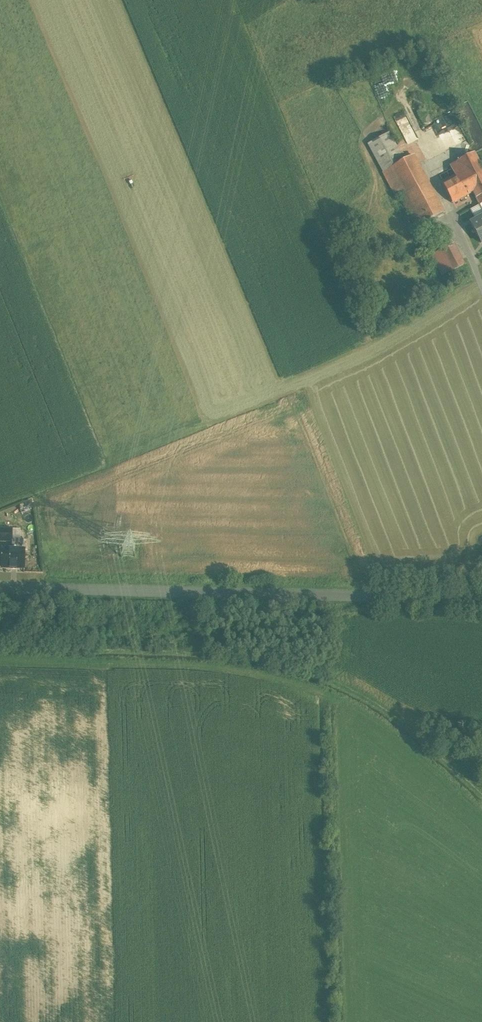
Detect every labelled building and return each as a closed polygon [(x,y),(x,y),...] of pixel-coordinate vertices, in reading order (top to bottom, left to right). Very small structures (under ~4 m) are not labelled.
[(409,112),(398,117),(408,143),(419,139),(409,112)] [(389,133),(368,144),(383,172),(407,160),(403,152),(400,154),(389,133)] [(457,162),(450,166),(455,175),(442,182),(453,204),(473,193),(467,181),(481,173),(481,167),(475,153),(457,162)] [(407,160),(383,172),(396,197),(399,196),(415,227),(444,212),(414,156),(407,160)] [(467,181),(473,193),(479,205),(480,205),(481,204),(481,173),(467,181)] [(466,207),(457,212),(460,218),(470,213),(466,207)] [(470,224),(481,243),(481,242),(481,218),(470,224)] [(454,246),(443,252),(452,271),(464,265),(454,246)] [(12,542),(12,529),(0,529),(0,541),(12,542)] [(2,549),(2,567),(24,568),(24,550),(23,550),(23,544),(15,544),(14,550),(2,549)]
